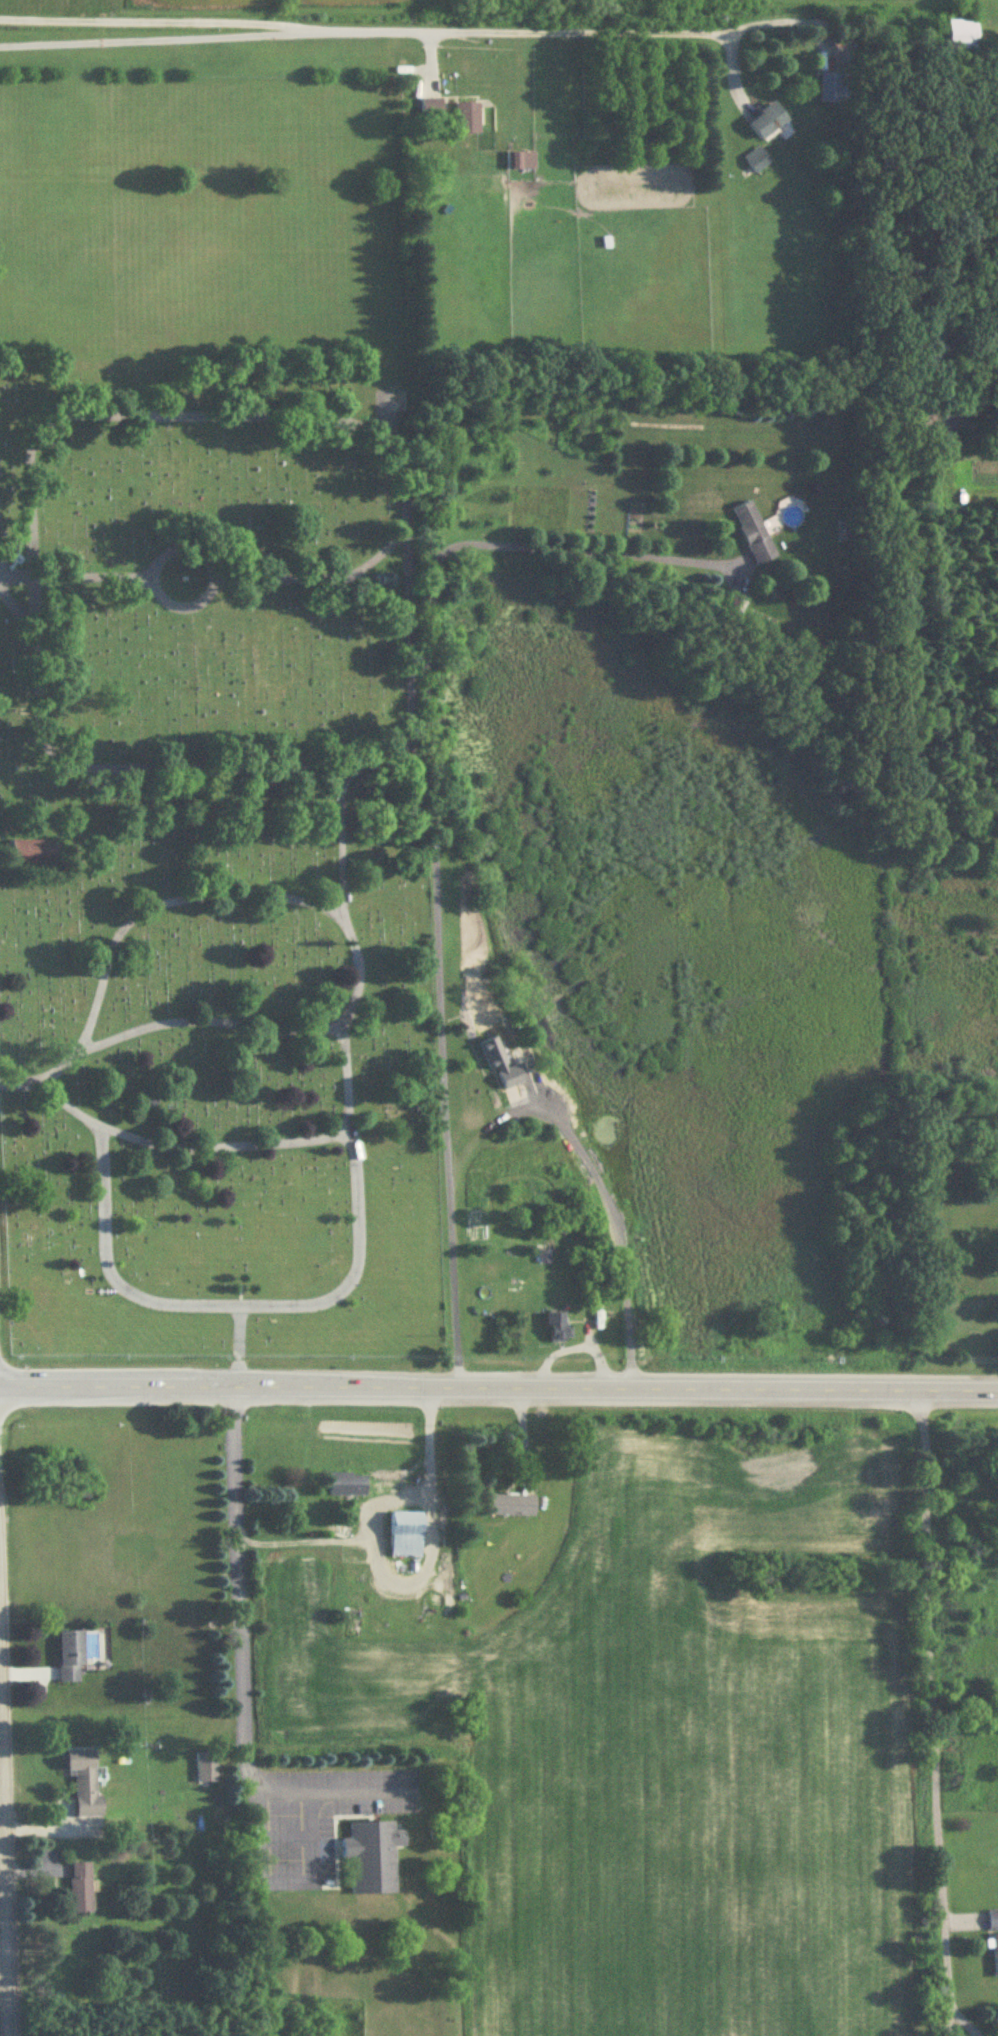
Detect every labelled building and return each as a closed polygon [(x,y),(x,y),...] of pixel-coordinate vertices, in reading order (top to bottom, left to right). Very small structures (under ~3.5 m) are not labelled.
[(978,50),(978,21),(946,21),(946,50),(978,50)] [(842,74),(820,74),(820,104),(842,104),(842,74)] [(765,142),(789,118),(773,102),(748,126),(765,142)] [(480,104),(455,104),(455,134),(480,134),(480,104)] [(771,162),(759,146),(743,158),(755,174),(771,162)] [(507,153),(507,170),(534,170),(534,153),(507,153)] [(936,357),(948,350),(940,337),(928,344),(936,357)] [(753,501),(732,509),(755,567),(776,559),(753,501)] [(380,574),(382,591),(397,589),(395,572),(380,574)] [(13,861),(55,861),(55,841),(13,841),(13,861)] [(480,1044),(490,1074),(497,1071),(504,1091),(525,1084),(519,1066),(509,1069),(498,1038),(480,1044)] [(548,1313),(548,1343),(571,1343),(571,1329),(566,1329),(566,1313),(548,1313)] [(367,1474),(331,1474),(331,1496),(367,1496),(367,1474)] [(536,1517),(536,1496),(490,1495),(490,1516),(536,1517)] [(390,1558),(423,1558),(423,1513),(390,1513),(390,1558)] [(85,1668),(85,1632),(60,1632),(60,1683),(80,1683),(80,1668),(85,1668)] [(76,1771),(76,1817),(103,1816),(103,1796),(97,1796),(96,1749),(66,1750),(66,1771),(76,1771)] [(218,1753),(197,1753),(197,1782),(218,1782),(218,1753)] [(352,1861),(352,1895),(396,1895),(396,1847),(406,1847),(406,1831),(395,1831),(395,1823),(349,1823),(349,1839),(343,1839),(344,1861),(352,1861)] [(92,1863),(71,1863),(71,1913),(92,1913),(92,1863)] [(989,1931),(997,1931),(997,1911),(989,1911),(989,1931)]
